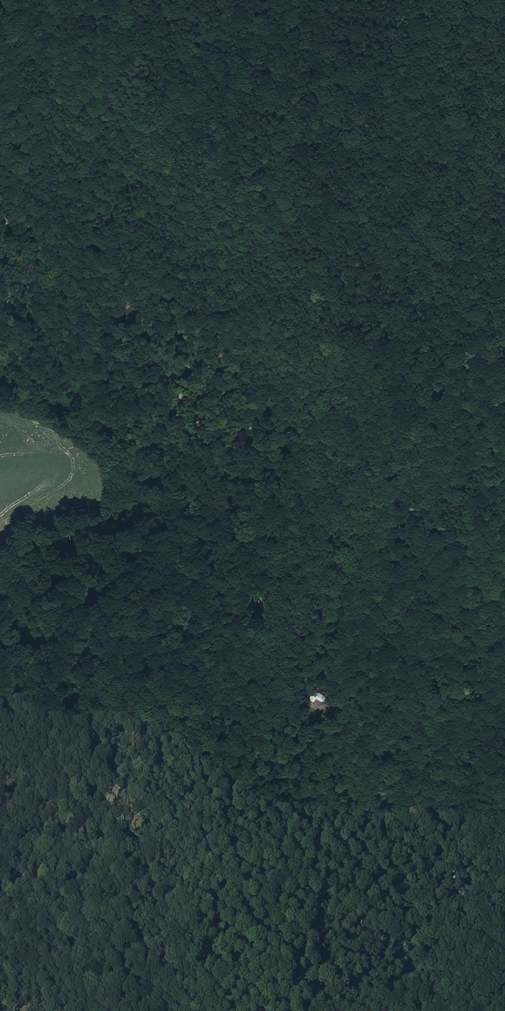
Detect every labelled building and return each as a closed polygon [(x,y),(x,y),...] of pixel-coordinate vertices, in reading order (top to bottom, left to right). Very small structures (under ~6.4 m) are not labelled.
[(314,700),(315,698),(323,701),(326,695),(314,689),(309,698),(314,700)]
